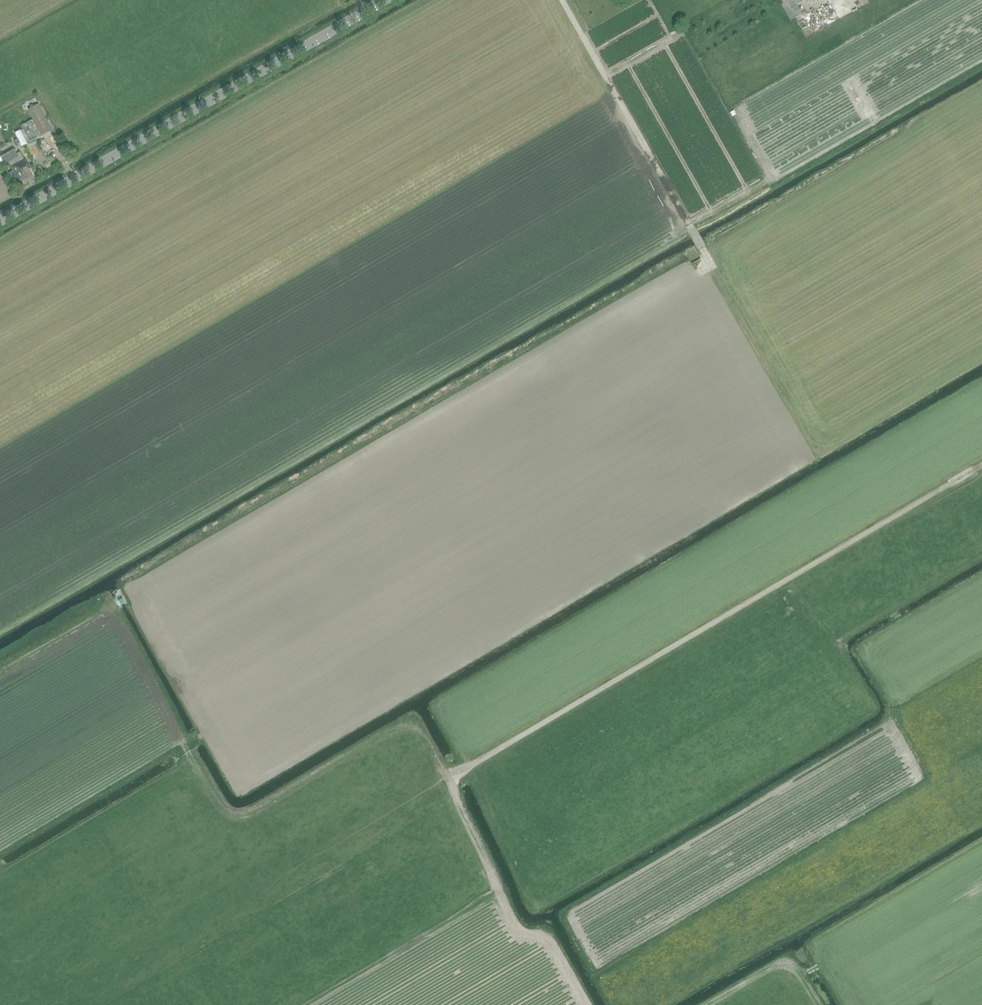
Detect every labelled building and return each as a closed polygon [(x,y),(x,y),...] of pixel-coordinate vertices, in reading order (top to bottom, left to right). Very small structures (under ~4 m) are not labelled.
[(783,9),(791,21),(802,15),(797,5),(806,0),(778,0),(783,9)] [(21,126),(30,143),(41,136),(53,131),(39,104),(28,110),(33,120),(21,126)] [(8,162),(13,172),(9,175),(13,182),(17,179),(20,184),(34,177),(21,152),(17,154),(18,157),(8,162)] [(73,169),(76,174),(83,171),(81,165),(73,169)]
